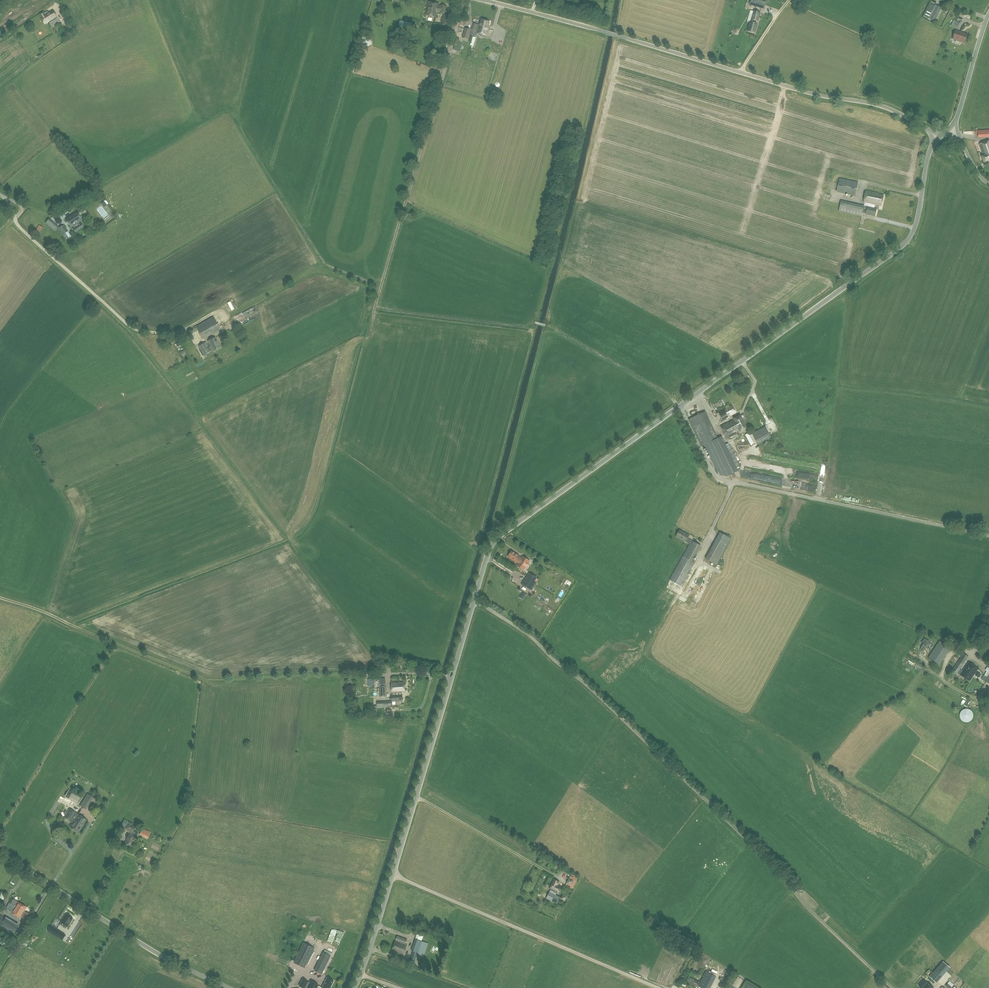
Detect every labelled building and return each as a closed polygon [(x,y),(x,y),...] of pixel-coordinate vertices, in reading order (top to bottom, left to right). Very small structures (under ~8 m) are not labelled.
[(766,2),(760,0),(751,0),(749,5),(764,9),(766,2)] [(428,2),(426,15),(436,17),(437,12),(444,13),(446,6),(441,5),(441,7),(438,6),(438,4),(428,2)] [(935,5),(930,3),(924,16),(928,18),(936,22),(942,8),(935,5)] [(43,11),(38,14),(44,24),(50,20),(57,16),(53,10),(45,14),(43,11)] [(753,11),(750,23),(750,22),(748,31),(755,33),(757,24),(755,24),(756,21),(758,21),(760,13),(753,11)] [(450,15),(444,14),(441,25),(447,28),(450,15)] [(49,23),(51,27),(60,22),(57,18),(49,23)] [(471,29),(470,34),(476,35),(477,33),(486,35),(490,22),(481,19),(480,23),(479,23),(478,25),(477,24),(473,24),(472,29),(471,29)] [(398,29),(410,31),(412,23),(400,21),(398,29)] [(62,36),(60,32),(64,30),(61,23),(55,27),(59,37),(62,36)] [(468,39),(471,29),(465,28),(462,38),(468,39)] [(967,34),(956,31),(953,39),(964,42),(967,34)] [(360,39),(361,45),(368,47),(371,44),(370,37),(364,35),(360,39)] [(979,145),(983,155),(981,156),(984,163),(988,161),(988,141),(979,145)] [(855,196),(858,182),(839,178),(836,192),(855,196)] [(866,190),(863,203),(864,203),(864,206),(874,208),(875,205),(881,206),(884,195),(878,194),(878,193),(866,190)] [(97,208),(103,219),(111,214),(103,200),(101,201),(103,205),(97,208)] [(862,213),(864,206),(841,201),(839,210),(861,216),(862,213)] [(876,209),(874,208),(864,206),(862,213),(875,216),(876,209)] [(73,229),(75,232),(83,227),(81,224),(79,225),(77,223),(82,220),(77,211),(65,219),(71,227),(74,225),(75,227),(73,229)] [(45,223),(55,232),(59,227),(49,219),(45,223)] [(38,237),(43,228),(39,225),(33,233),(38,237)] [(66,240),(71,237),(68,231),(63,225),(58,228),(66,240)] [(213,317),(195,326),(203,339),(220,329),(213,317)] [(204,343),(198,346),(201,351),(200,352),(202,355),(209,351),(212,350),(212,349),(213,351),(220,347),(215,337),(208,341),(209,344),(209,345),(208,345),(207,345),(206,342),(204,343)] [(719,413),(722,420),(736,412),(733,406),(719,413)] [(715,440),(702,413),(688,419),(701,447),(705,445),(715,440)] [(735,421),(721,427),(726,438),(739,431),(740,432),(747,429),(740,415),(733,418),(735,421)] [(771,425),(772,427),(769,428),(772,439),(778,438),(775,424),(771,425)] [(770,437),(765,427),(756,431),(761,442),(770,437)] [(715,440),(705,445),(720,476),(726,478),(737,472),(735,466),(738,464),(729,443),(728,443),(723,445),(720,438),(715,440)] [(669,580),(681,587),(695,562),(692,561),(701,545),(692,540),(687,538),(689,535),(680,530),(676,536),(685,541),(686,541),(689,543),(669,580)] [(720,534),(706,560),(717,565),(731,539),(720,534)] [(512,551),(508,557),(515,561),(518,563),(517,565),(524,570),(530,561),(522,556),(522,557),(519,555),(512,551)] [(529,572),(522,584),(529,588),(534,580),(536,578),(536,577),(529,572)] [(717,591),(712,588),(703,604),(708,607),(717,591)] [(939,665),(950,648),(939,641),(928,657),(939,665)] [(963,653),(952,670),(957,673),(960,674),(970,681),(978,669),(968,662),(962,670),(960,669),(968,657),(963,653)] [(383,663),(386,668),(390,666),(387,661),(386,661),(383,657),(380,659),(384,663),(383,663)] [(404,682),(391,683),(391,693),(392,693),(392,695),(402,695),(402,693),(405,692),(404,682)] [(392,701),(377,702),(377,708),(385,707),(392,707),(392,701),(402,701),(402,697),(402,695),(392,695),(392,697),(392,701)] [(963,706),(957,716),(967,721),(973,711),(963,706)] [(69,789),(68,792),(71,794),(68,798),(77,804),(78,804),(82,797),(69,789)] [(61,810),(65,805),(51,795),(48,800),(61,810)] [(75,813),(69,809),(64,817),(70,821),(75,813)] [(70,821),(72,822),(69,827),(78,833),(87,820),(78,814),(75,813),(70,821)] [(131,832),(133,833),(133,831),(135,828),(127,823),(124,828),(124,829),(131,832)] [(129,834),(124,842),(131,846),(136,837),(134,837),(136,833),(133,831),(133,833),(131,832),(130,834),(129,834)] [(577,879),(575,878),(570,876),(566,885),(572,888),(577,879)] [(561,886),(557,885),(559,882),(554,879),(549,889),(557,893),(561,886)] [(14,906),(15,904),(16,905),(11,912),(15,914),(21,904),(15,900),(12,898),(9,902),(14,906)] [(21,916),(22,917),(26,919),(29,914),(24,911),(26,907),(21,904),(15,914),(20,917),(21,916)] [(60,922),(61,922),(60,924),(66,928),(67,926),(73,918),(66,913),(60,922)] [(14,932),(18,925),(5,917),(0,914),(0,924),(14,932)] [(428,943),(421,941),(423,936),(417,934),(415,939),(411,950),(412,951),(409,960),(414,962),(417,954),(423,956),(428,943)] [(396,940),(396,941),(405,944),(405,943),(406,943),(407,939),(397,935),(395,940),(396,940)] [(406,945),(405,944),(396,941),(395,941),(392,950),(403,954),(406,945)] [(303,942),(293,962),(304,968),(314,948),(303,942)] [(314,970),(322,974),(330,956),(323,952),(314,970)] [(942,963),(932,974),(937,978),(947,967),(942,963)] [(713,983),(716,976),(707,971),(701,983),(699,986),(704,987),(710,987),(713,983)] [(327,978),(322,987),(323,987),(330,987),(333,981),(327,978)] [(689,980),(687,983),(697,987),(699,984),(698,984),(693,982),(694,979),(690,978),(689,980)] [(318,985),(310,981),(309,983),(302,979),(299,986),(303,987),(304,987),(305,987),(316,987),(318,985)]
